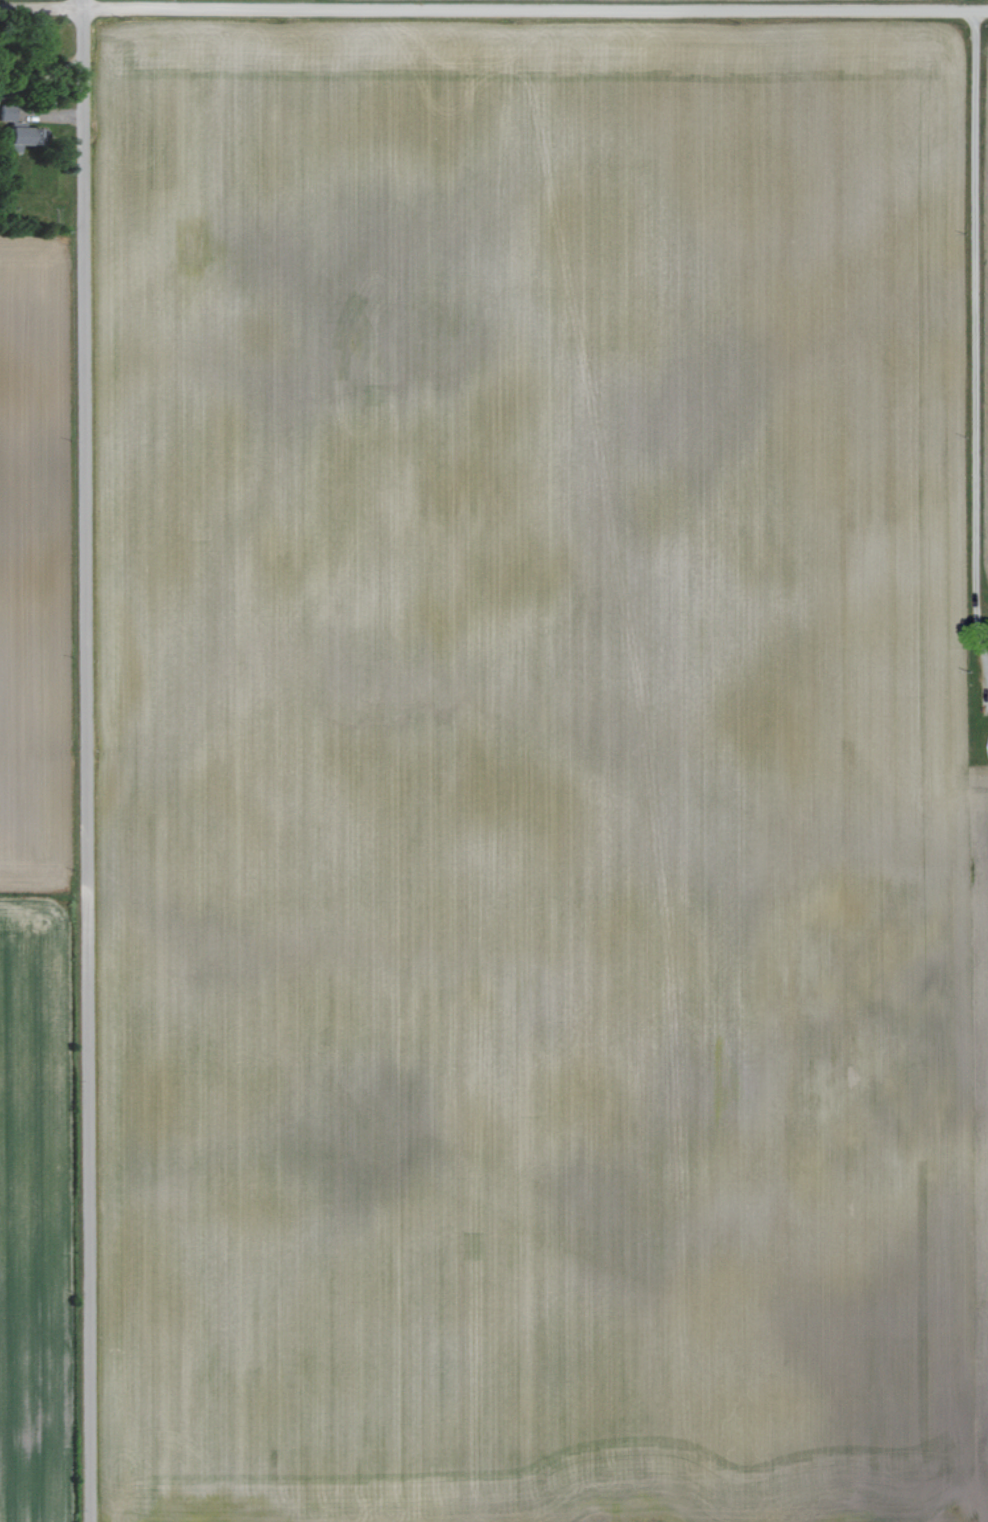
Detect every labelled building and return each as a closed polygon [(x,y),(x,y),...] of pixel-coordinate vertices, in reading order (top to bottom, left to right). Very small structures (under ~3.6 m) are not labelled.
[(13,106),(0,105),(0,121),(12,121),(13,106)] [(4,127),(5,152),(17,152),(17,144),(27,143),(26,126),(4,127)]
